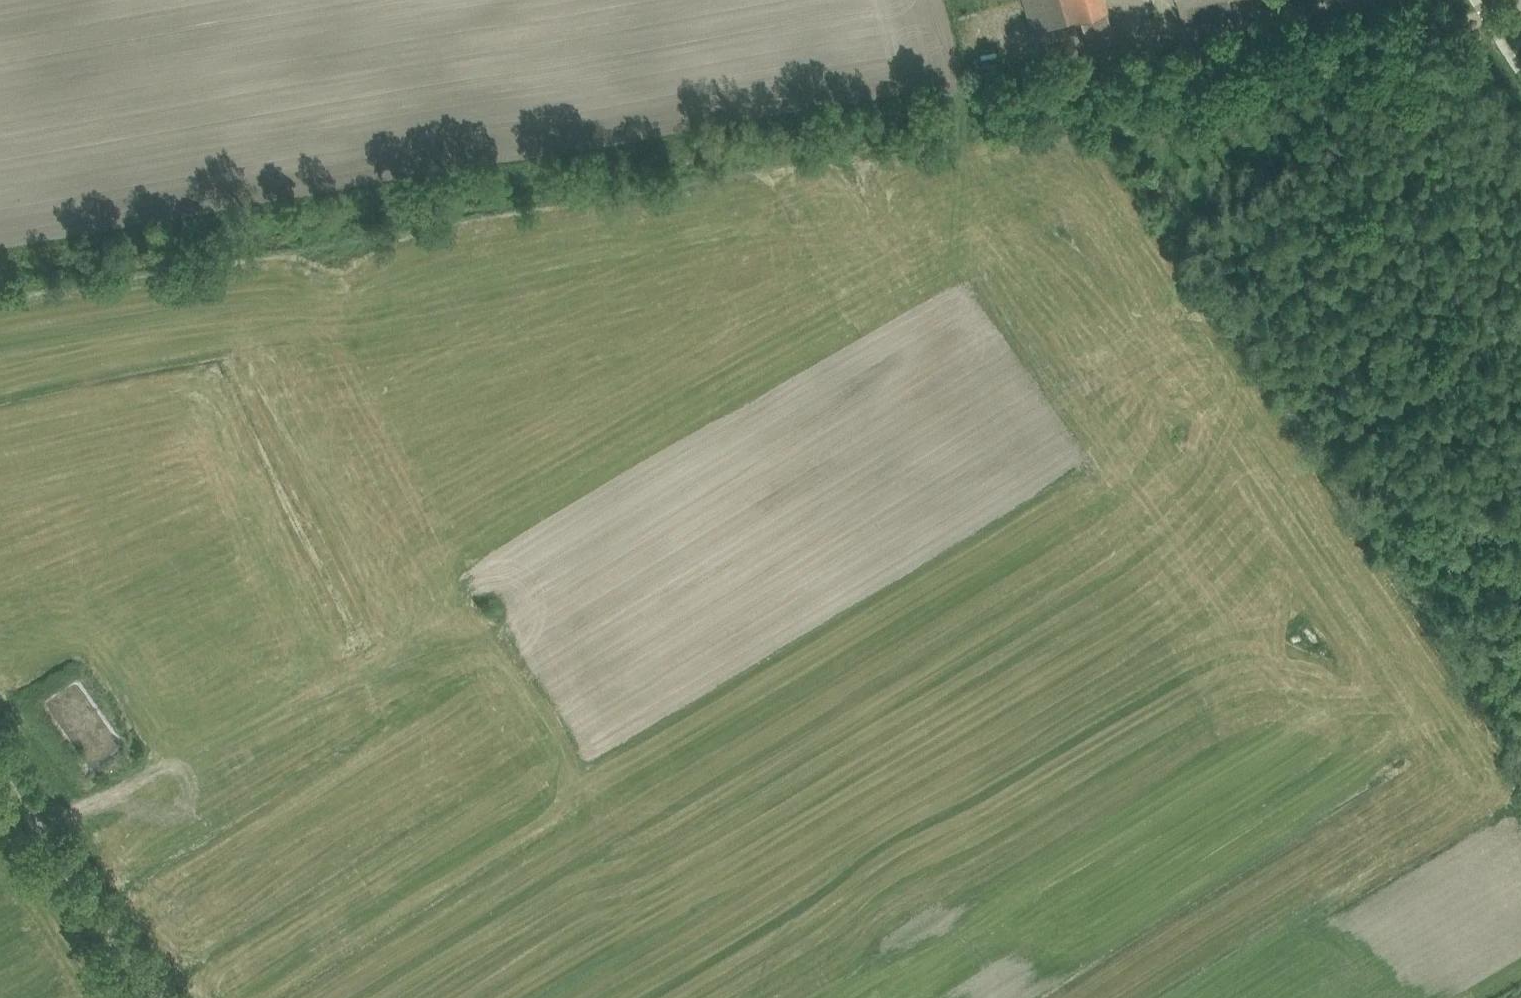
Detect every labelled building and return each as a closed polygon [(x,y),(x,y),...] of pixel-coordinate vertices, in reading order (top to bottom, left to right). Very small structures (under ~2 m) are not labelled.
[(1036,29),(1081,16),(1086,33),(1113,25),(1106,0),(1027,0),(1036,29)] [(1185,23),(1234,12),(1231,0),(1180,0),(1185,23)] [(63,742),(73,762),(88,755),(78,734),(63,742)]
